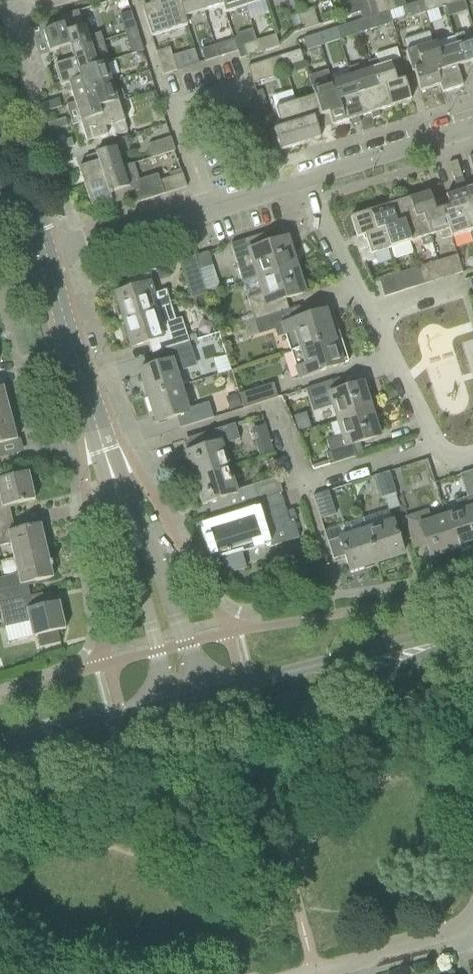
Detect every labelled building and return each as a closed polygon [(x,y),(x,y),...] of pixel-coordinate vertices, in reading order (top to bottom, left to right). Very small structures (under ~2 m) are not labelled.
[(171,1),(170,0),(147,0),(149,6),(141,8),(151,37),(187,26),(185,22),(177,0),(174,0),(171,1)] [(185,22),(204,15),(199,0),(177,0),(185,22)] [(204,15),(223,9),(224,14),(225,13),(221,0),(199,0),(204,15)] [(225,13),(235,10),(237,16),(246,13),(242,0),(221,0),(225,13)] [(246,13),(246,12),(245,7),(263,1),(263,0),(242,0),(246,13)] [(358,11),(362,10),(359,3),(358,0),(340,6),(343,16),(358,11)] [(358,11),(361,20),(378,14),(373,0),(367,0),(359,3),(362,10),(358,11)] [(384,12),(381,0),(373,0),(378,14),(384,12)] [(388,11),(401,7),(399,0),(381,0),(384,12),(388,11)] [(442,0),(425,0),(421,1),(425,13),(444,7),(442,0)] [(421,1),(401,8),(404,16),(405,19),(425,13),(421,1)] [(310,28),(317,26),(312,10),(305,12),(310,28)] [(389,15),(388,11),(384,12),(378,14),(361,20),(354,22),(357,33),(391,23),(389,15)] [(85,27),(83,27),(78,12),(60,18),(62,26),(42,32),(49,52),(61,49),(63,56),(91,47),(91,46),(103,43),(100,34),(88,37),(85,27)] [(310,28),(305,12),(295,15),(300,31),(310,28)] [(125,36),(137,33),(130,13),(118,17),(125,36)] [(339,39),(357,33),(354,22),(335,28),(336,31),(339,39)] [(339,39),(336,31),(335,28),(316,34),(316,36),(319,46),(339,39)] [(131,55),(143,51),(137,33),(125,36),(131,55)] [(319,46),(316,36),(316,34),(302,39),(305,50),(319,46)] [(466,44),(463,34),(453,37),(465,73),(472,71),(472,72),(472,42),(466,44)] [(259,52),(278,46),(275,36),(256,42),(259,52)] [(458,75),(465,73),(453,37),(434,43),(443,72),(435,75),(439,86),(442,94),(462,87),(458,75)] [(237,52),(236,48),(234,40),(214,46),(215,48),(218,58),(237,52)] [(256,42),(242,47),(246,57),(259,52),(256,42)] [(435,75),(443,72),(434,43),(407,52),(420,92),(439,86),(435,75)] [(218,58),(215,48),(214,46),(199,51),(203,63),(218,58)] [(105,63),(97,66),(91,47),(63,56),(65,63),(54,66),(60,87),(68,85),(81,80),(79,73),(105,64),(105,63)] [(176,71),(169,49),(155,53),(163,76),(176,71)] [(294,72),(305,69),(300,51),(280,57),(283,67),(292,64),(294,72)] [(270,71),(283,67),(280,57),(247,68),(252,85),(273,78),(270,71)] [(376,60),(367,62),(369,70),(376,91),(384,89),(390,108),(410,101),(404,82),(397,61),(378,67),(376,60)] [(93,91),(112,85),(105,64),(79,73),(81,80),(68,85),(74,103),(94,97),(93,91)] [(357,65),(348,68),(350,75),(359,103),(367,101),(373,120),(380,117),(378,111),(390,108),(384,89),(376,91),(369,70),(359,73),(357,65)] [(367,101),(359,103),(350,75),(330,82),(339,109),(347,107),(353,126),(360,124),(358,118),(370,114),(372,120),(373,120),(367,101)] [(320,85),(311,87),(314,97),(323,125),(330,122),(331,126),(351,120),(353,126),(347,107),(339,109),(330,82),(320,85)] [(74,103),(66,105),(72,126),(80,124),(80,123),(100,117),(98,109),(124,101),(121,91),(114,93),(112,85),(93,91),(94,97),(74,103)] [(323,125),(314,97),(311,87),(310,88),(313,98),(295,103),(301,123),(294,125),(300,145),(320,139),(316,127),(323,125)] [(44,113),(61,107),(58,100),(41,105),(44,113)] [(118,103),(124,101),(98,109),(100,117),(80,123),(80,124),(86,143),(102,138),(103,140),(127,132),(118,103)] [(294,125),(301,123),(295,103),(275,109),(280,123),(271,125),(280,151),(300,145),(294,125)] [(50,132),(67,127),(64,119),(47,124),(50,132)] [(151,159),(174,151),(170,138),(147,145),(151,159)] [(56,152),(73,147),(70,139),(54,145),(56,152)] [(122,168),(122,167),(116,148),(85,158),(87,166),(78,169),(84,188),(104,181),(102,175),(133,165),(133,164),(122,168)] [(472,211),(465,190),(456,161),(448,164),(457,192),(445,196),(447,201),(440,203),(451,238),(471,232),(465,214),(472,211)] [(155,175),(138,180),(133,165),(102,175),(104,181),(84,188),(91,208),(110,202),(111,204),(129,199),(131,205),(186,188),(182,174),(158,182),(155,175)] [(440,203),(433,206),(429,193),(409,199),(416,221),(424,219),(431,244),(432,244),(430,236),(439,233),(441,240),(450,237),(451,238),(440,203)] [(424,219),(416,221),(409,199),(390,205),(397,227),(404,225),(410,243),(420,239),(422,247),(431,244),(424,219)] [(404,225),(397,227),(390,205),(371,211),(378,233),(385,231),(391,249),(410,243),(404,225)] [(385,231),(378,233),(371,211),(350,218),(356,237),(353,238),(362,263),(371,259),(370,255),(391,249),(385,231)] [(256,238),(264,236),(264,235),(230,246),(242,283),(254,279),(254,281),(295,267),(286,239),(260,248),(256,238)] [(199,271),(212,267),(208,252),(194,257),(199,271)] [(454,275),(462,273),(456,256),(449,258),(454,275)] [(207,295),(199,271),(194,257),(179,262),(191,300),(207,295)] [(435,281),(442,279),(437,262),(429,264),(435,281)] [(277,302),(304,294),(295,267),(254,281),(259,295),(246,299),(253,322),(241,326),(299,308),(299,307),(289,311),(288,310),(280,312),(277,302)] [(416,288),(423,285),(418,268),(410,270),(416,288)] [(118,306),(114,307),(118,321),(122,320),(123,323),(153,313),(170,307),(165,291),(153,295),(152,291),(146,273),(146,272),(127,278),(131,289),(115,295),(118,306)] [(397,294),(405,291),(399,274),(391,276),(397,294)] [(153,313),(123,323),(131,348),(148,343),(157,339),(161,352),(189,343),(181,318),(175,320),(170,307),(153,313)] [(331,310),(302,319),(299,308),(241,326),(245,339),(274,330),(277,338),(283,336),(288,353),(290,352),(291,353),(340,337),(331,310)] [(296,379),(348,363),(340,337),(291,353),(295,368),(293,369),(296,379)] [(164,363),(139,371),(147,398),(179,388),(175,374),(171,361),(192,354),(189,343),(161,352),(165,362),(164,363)] [(362,384),(335,393),(331,381),(305,390),(312,413),(330,407),(335,423),(371,412),(362,384)] [(242,409),(276,397),(271,384),(237,395),(242,409)] [(10,413),(3,388),(0,388),(0,416),(10,413)] [(208,404),(187,410),(179,388),(147,398),(155,424),(176,417),(179,429),(213,419),(208,404)] [(440,401),(442,414),(464,411),(463,399),(440,401)] [(352,446),(379,437),(371,412),(335,423),(339,438),(326,442),(329,453),(325,454),(329,466),(355,457),(352,446)] [(17,441),(10,413),(0,416),(0,445),(17,441)] [(239,440),(234,425),(186,440),(190,451),(184,453),(193,481),(228,470),(220,445),(239,440)] [(266,428),(254,432),(261,456),(274,452),(266,428)] [(277,478),(235,492),(228,470),(193,481),(201,506),(211,503),(214,515),(239,507),(280,494),(281,493),(277,478)] [(396,496),(389,473),(388,472),(373,477),(381,501),(396,496)] [(34,500),(28,473),(0,480),(0,521),(11,518),(8,506),(34,500)] [(335,515),(328,492),(327,492),(312,496),(320,520),(335,515)] [(253,515),(283,506),(280,494),(239,507),(242,519),(206,530),(214,556),(218,555),(224,575),(245,568),(239,549),(261,542),(253,515)] [(455,501),(458,512),(445,516),(456,552),(472,546),(472,496),(455,501)] [(293,510),(286,513),(283,506),(253,515),(261,542),(264,550),(298,539),(293,521),(296,520),(293,510)] [(445,516),(431,521),(428,510),(403,518),(412,545),(424,541),(430,560),(456,552),(445,516)] [(14,531),(11,518),(0,521),(0,545),(8,543),(12,559),(46,551),(40,525),(14,531)] [(375,564),(402,555),(392,522),(365,531),(375,564)] [(365,531),(327,543),(333,560),(344,556),(349,572),(375,564),(365,531)] [(53,578),(46,551),(12,559),(15,575),(0,579),(0,603),(29,596),(27,584),(53,578)] [(0,603),(0,611),(4,628),(28,622),(32,637),(36,636),(39,648),(60,643),(57,631),(65,630),(59,603),(46,606),(40,595),(30,597),(29,596),(0,603)]
